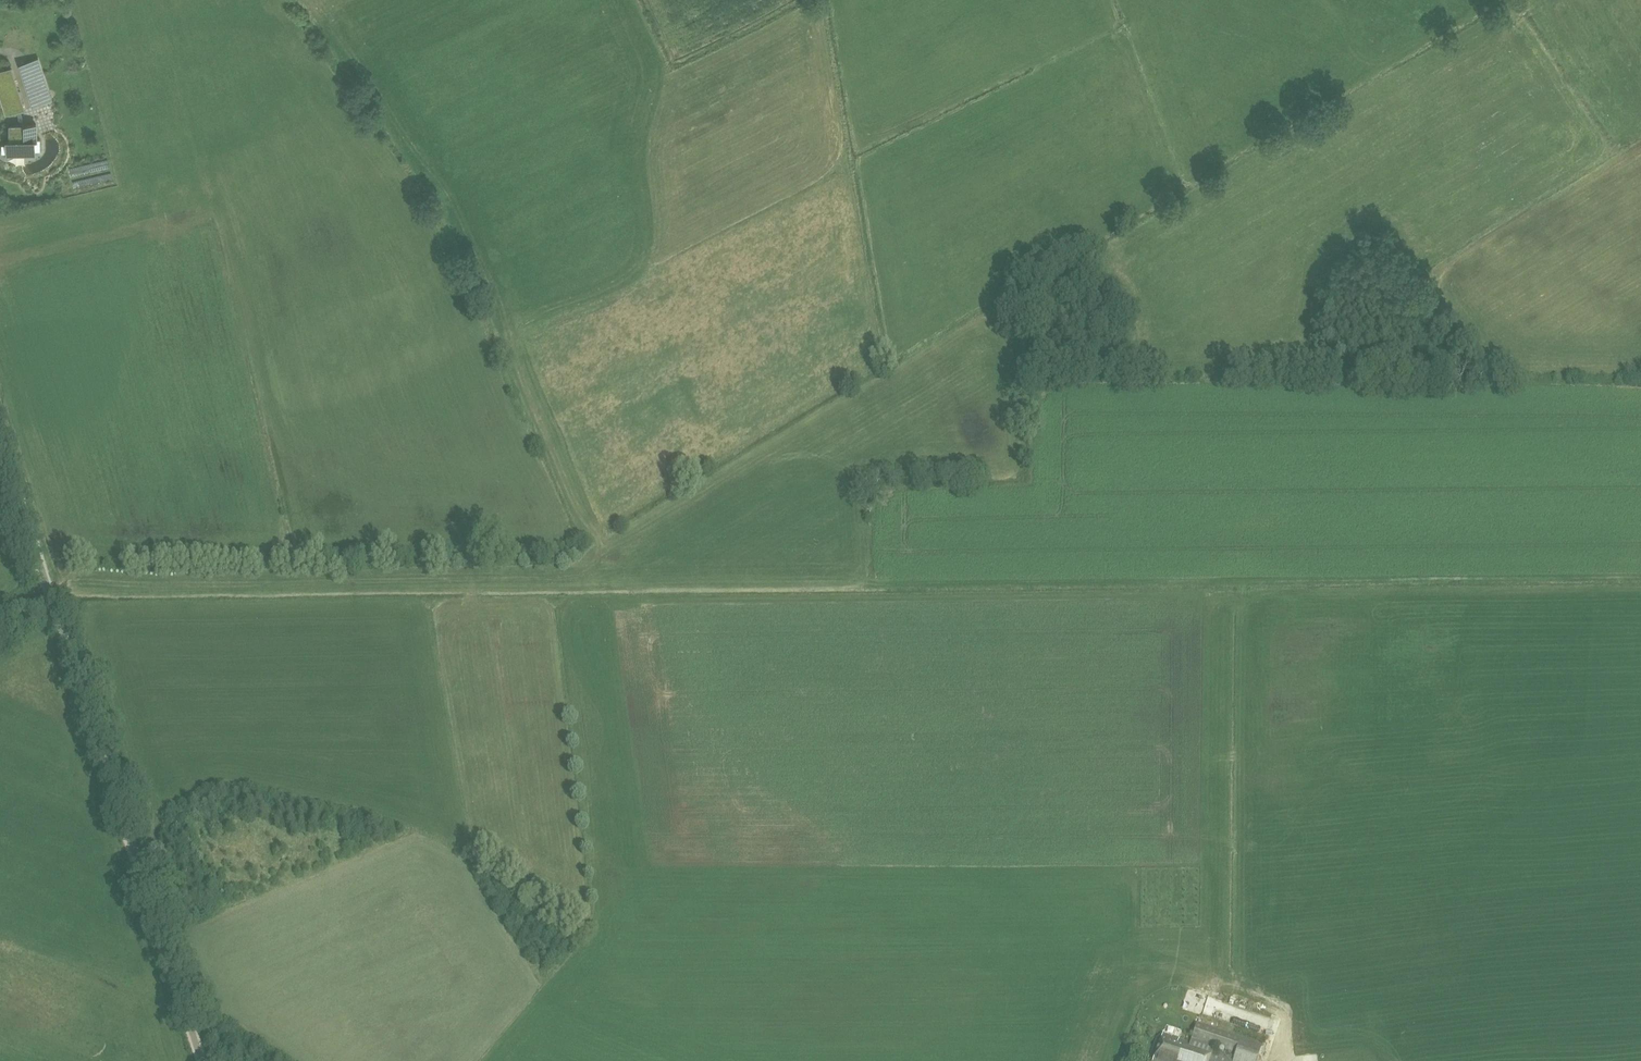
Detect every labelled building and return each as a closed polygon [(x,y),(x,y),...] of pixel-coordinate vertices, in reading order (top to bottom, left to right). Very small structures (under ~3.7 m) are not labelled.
[(34,104),(50,98),(48,93),(38,60),(21,65),(34,104)] [(34,153),(34,139),(36,139),(36,123),(26,124),(26,125),(10,125),(11,136),(13,136),(13,139),(8,139),(8,144),(2,144),(2,153),(8,153),(34,153)] [(1343,1003),(1353,999),(1349,987),(1339,990),(1343,1003)] [(1262,1045),(1197,1022),(1190,1042),(1163,1033),(1153,1060),(1257,1060),(1262,1045)]
